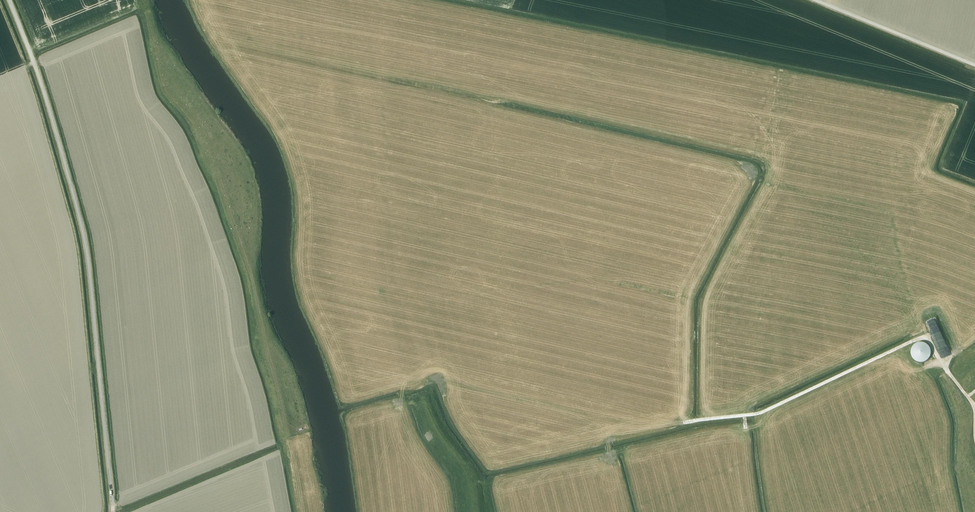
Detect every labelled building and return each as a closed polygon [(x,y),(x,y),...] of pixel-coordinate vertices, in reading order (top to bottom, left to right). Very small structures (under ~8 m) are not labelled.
[(928,361),(928,346),(923,346),(923,354),(913,354),(913,360),(928,361)]
